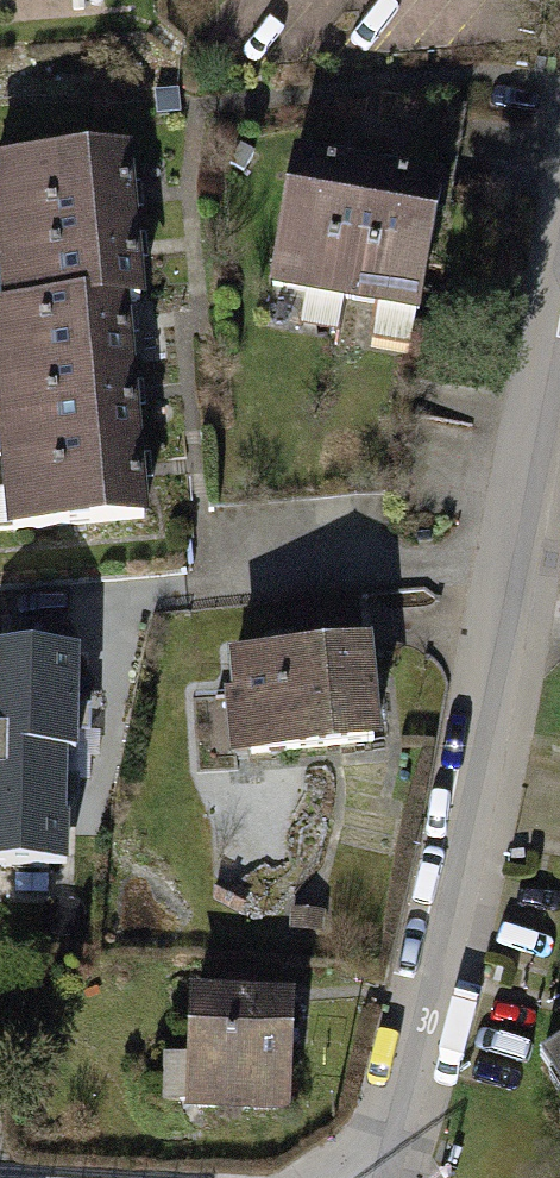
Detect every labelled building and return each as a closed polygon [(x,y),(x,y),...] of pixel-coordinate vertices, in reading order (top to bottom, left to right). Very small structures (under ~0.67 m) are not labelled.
[(0,161),(0,194),(4,236),(133,224),(126,150),(0,161)] [(369,169),(297,156),(274,285),(346,297),(369,169)] [(442,182),(369,169),(346,297),(418,311),(442,182)] [(133,224),(4,236),(11,308),(124,298),(139,296),(133,224)] [(131,371),(124,298),(11,308),(0,309),(0,382),(131,371)] [(6,455),(137,443),(131,371),(0,382),(0,387),(6,455)] [(6,455),(13,529),(143,517),(137,443),(6,455)] [(290,600),(293,652),(298,652),(297,636),(316,634),(317,651),(362,647),(358,595),(290,600)] [(293,652),(237,657),(240,700),(248,699),(253,751),(325,746),(326,754),(342,753),(341,743),(373,741),(365,647),(362,647),(317,651),(316,634),(297,636),(298,652),(293,652)] [(34,737),(33,752),(66,753),(75,754),(78,653),(0,650),(0,736),(34,737)] [(67,868),(68,819),(65,819),(66,753),(33,752),(34,737),(0,736),(0,867),(67,868)] [(246,895),(230,887),(224,901),(239,909),(246,895)] [(321,911),(294,909),(292,929),(319,931),(321,911)] [(289,999),(195,997),(193,1057),(166,1058),(165,1099),(192,1099),(192,1102),(283,1105),(289,999)]
